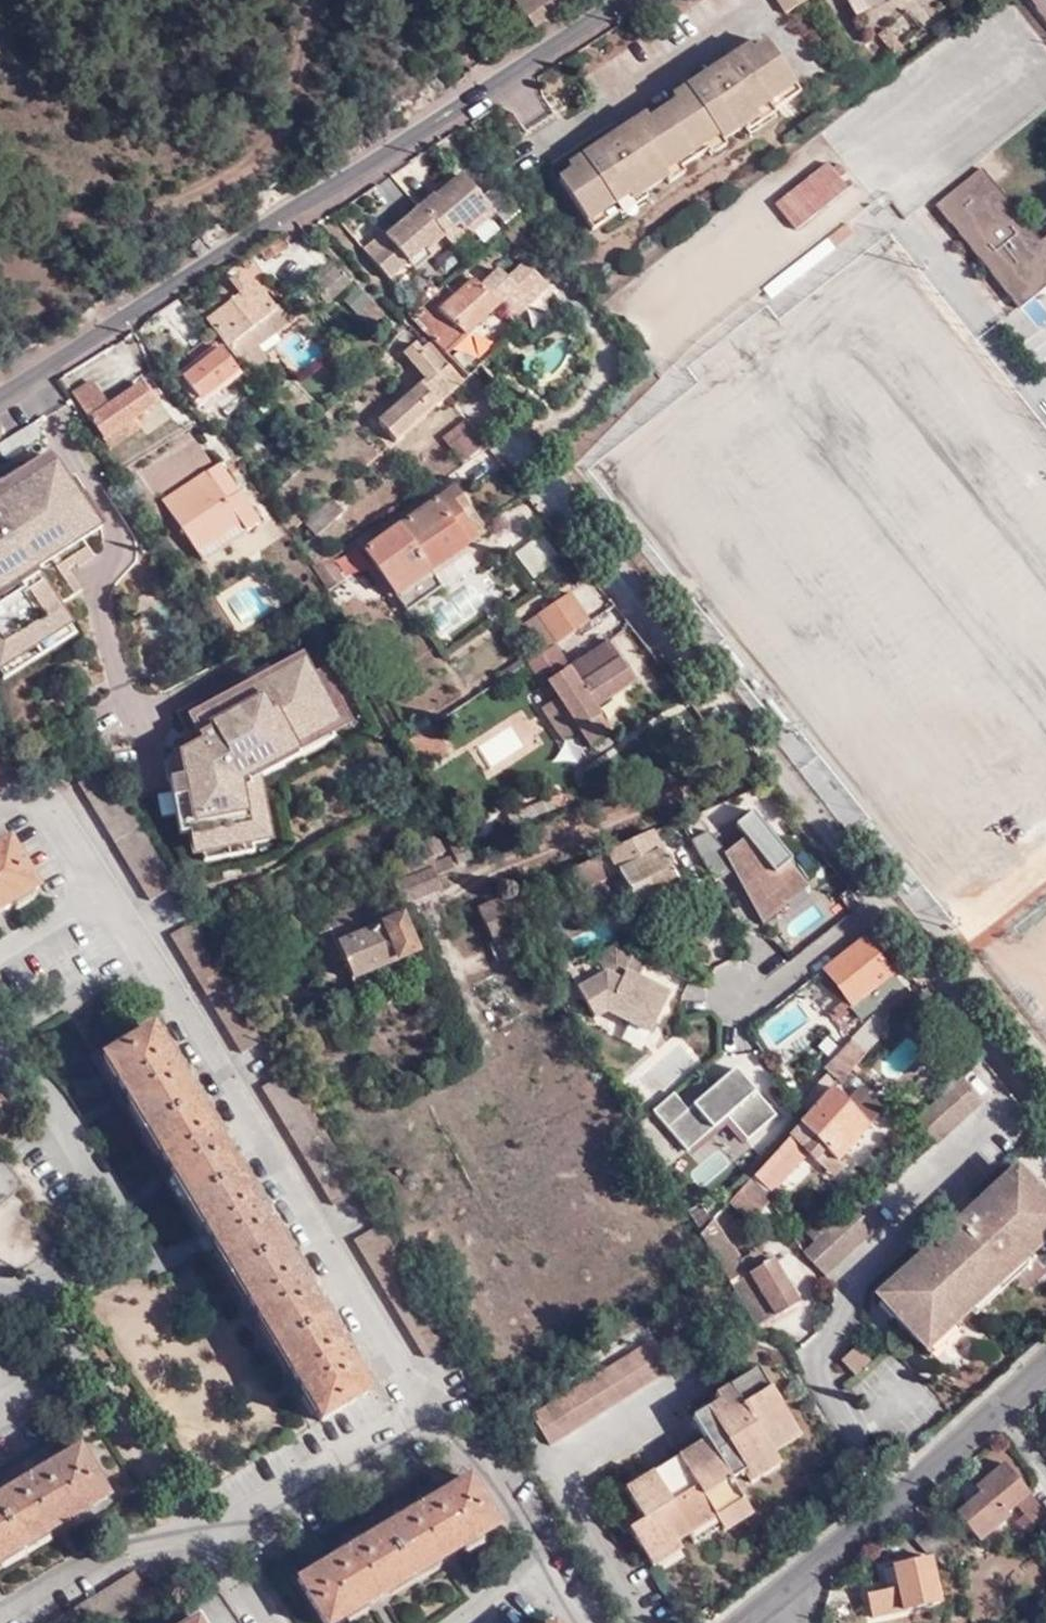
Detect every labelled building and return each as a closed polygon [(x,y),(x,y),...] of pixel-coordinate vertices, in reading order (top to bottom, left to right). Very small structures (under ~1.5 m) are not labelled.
[(533,30),(548,20),(545,16),(550,13),(542,0),(512,0),(533,30)] [(786,14),(808,0),(778,0),(786,14)] [(858,13),(884,0),(851,0),(858,13)] [(901,47),(886,29),(877,37),(892,55),(901,47)] [(586,162),(572,171),(559,180),(588,223),(627,197),(631,203),(667,179),(663,173),(717,137),(723,143),(758,120),(755,115),(769,107),(773,112),(799,95),(766,45),(753,54),(741,61),(744,67),(729,76),(726,73),(707,86),(705,84),(678,102),(665,111),(649,121),(621,141),(600,154),(604,159),(590,168),(586,162)] [(741,61),(753,54),(749,48),(722,65),(726,73),(729,76),(744,67),(741,61)] [(678,102),(705,84),(701,78),(672,96),(678,102)] [(617,134),(621,141),(649,121),(645,116),(617,134)] [(568,166),(572,171),(586,162),(590,168),(604,159),(600,154),(597,148),(568,166)] [(830,156),(772,200),(794,229),(852,184),(830,156)] [(983,171),(938,205),(1021,310),(1045,290),(1045,238),(1041,242),(983,171)] [(364,252),(390,281),(409,264),(424,250),(427,254),(429,253),(445,238),(450,243),(464,231),(470,237),(495,214),(461,176),(436,198),(434,196),(388,236),(384,233),(364,252)] [(342,215),(337,209),(331,214),(336,220),(342,215)] [(516,244),(531,231),(524,224),(509,237),(516,244)] [(457,249),(470,237),(464,231),(450,243),(457,249)] [(537,237),(531,231),(516,244),(522,250),(537,237)] [(424,250),(409,264),(416,272),(433,258),(429,253),(427,254),(424,250)] [(354,282),(339,264),(315,288),(332,304),(354,282)] [(411,317),(446,354),(498,307),(500,309),(513,295),(526,310),(549,289),(526,265),(510,281),(501,271),(482,288),(470,275),(453,290),(448,285),(446,283),(417,312),(411,317)] [(249,288),(240,276),(221,290),(230,303),(223,308),(217,299),(203,309),(250,374),(269,360),(260,347),(298,319),(284,300),(273,308),(255,284),(249,288)] [(513,295),(500,309),(512,322),(526,310),(513,295)] [(390,323),(375,305),(360,316),(375,335),(390,323)] [(221,351),(212,338),(187,355),(197,370),(183,379),(200,400),(240,371),(221,351)] [(462,381),(430,346),(423,351),(417,344),(406,354),(430,384),(424,390),(420,387),(379,421),(393,438),(396,436),(402,440),(439,408),(437,405),(448,395),(462,381)] [(224,409),(249,394),(239,377),(214,392),(224,409)] [(89,419),(108,407),(91,382),(74,395),(89,419)] [(106,442),(138,420),(156,407),(141,384),(108,407),(89,419),(106,442)] [(145,428),(138,420),(106,442),(112,451),(145,428)] [(223,421),(211,429),(218,439),(230,431),(223,421)] [(490,449),(468,422),(446,438),(459,455),(463,451),(472,462),(490,449)] [(0,474),(0,669),(74,627),(37,561),(100,526),(53,444),(0,474)] [(500,462),(490,449),(472,462),(482,475),(500,462)] [(228,499),(238,492),(219,462),(165,498),(170,506),(213,479),(228,499)] [(240,491),(238,492),(228,499),(213,479),(170,506),(197,548),(240,519),(247,529),(259,521),(240,491)] [(460,514),(466,510),(452,490),(395,528),(361,550),(393,595),(427,572),(476,540),(460,514)] [(344,513),(334,501),(307,524),(317,535),(344,513)] [(482,535),(466,510),(460,514),(476,540),(482,535)] [(203,558),(247,529),(240,519),(197,548),(203,558)] [(361,550),(395,528),(391,521),(358,542),(361,550)] [(314,564),(322,558),(312,540),(303,545),(314,564)] [(336,583),(322,558),(314,564),(328,589),(336,583)] [(438,588),(427,572),(393,595),(404,610),(438,588)] [(559,644),(591,623),(572,595),(539,615),(559,644)] [(523,625),(543,654),(553,648),(559,644),(539,615),(523,625)] [(415,628),(407,618),(402,621),(410,632),(415,628)] [(607,643),(567,669),(546,682),(556,698),(579,732),(590,748),(615,732),(601,713),(598,715),(594,708),(633,683),(607,643)] [(543,654),(527,664),(541,686),(546,682),(567,669),(553,648),(543,654)] [(546,682),(541,686),(551,702),(556,698),(546,682)] [(556,698),(551,702),(541,708),(563,743),(579,732),(556,698)] [(432,727),(408,742),(427,767),(450,753),(432,727)] [(176,886),(105,769),(81,783),(152,902),(176,886)] [(533,804),(537,815),(565,805),(561,793),(533,804)] [(525,820),(537,815),(533,804),(520,809),(525,820)] [(691,836),(714,878),(734,867),(757,896),(768,888),(778,901),(801,882),(785,861),(789,858),(751,809),(733,823),(744,836),(724,851),(706,828),(691,836)] [(679,890),(652,835),(570,871),(582,897),(573,902),(578,912),(614,895),(608,878),(619,872),(647,928),(664,920),(656,901),(679,890)] [(443,851),(434,836),(414,846),(423,861),(443,851)] [(688,838),(711,879),(714,878),(691,836),(688,838)] [(40,894),(11,842),(0,848),(0,918),(40,894)] [(472,853),(467,843),(454,849),(460,864),(475,858),(472,853)] [(456,871),(450,858),(430,866),(432,871),(396,885),(403,904),(440,890),(437,879),(456,871)] [(797,953),(851,911),(834,889),(780,931),(797,953)] [(529,924),(512,896),(499,901),(517,931),(529,924)] [(384,924),(373,901),(314,925),(322,948),(338,942),(354,979),(419,951),(406,915),(384,924)] [(517,931),(499,901),(478,911),(498,941),(493,944),(502,962),(528,948),(517,931)] [(243,1054),(270,1040),(216,951),(198,922),(172,938),(243,1054)] [(899,984),(886,968),(896,960),(875,934),(865,941),(862,937),(823,967),(846,997),(850,1002),(848,1004),(858,1016),(899,984)] [(594,1022),(606,1014),(651,1035),(669,997),(637,982),(646,962),(615,948),(593,960),(604,979),(578,994),(594,1022)] [(930,1005),(936,1000),(927,989),(919,997),(929,1007),(930,1005)] [(832,1016),(848,1004),(850,1002),(846,997),(828,1012),(832,1016)] [(941,1017),(930,1005),(929,1007),(920,1014),(930,1026),(941,1017)] [(829,1071),(803,1096),(796,1089),(792,1093),(810,1112),(831,1089),(886,1029),(873,1017),(852,1039),(855,1041),(827,1069),(829,1071)] [(166,1053),(154,1030),(106,1060),(219,1251),(323,1422),(371,1393),(357,1368),(357,1364),(345,1344),(342,1345),(314,1297),(315,1294),(303,1274),(299,1275),(270,1223),(271,1220),(260,1201),(255,1201),(227,1152),(228,1149),(217,1129),(213,1130),(182,1079),(183,1074),(170,1053),(166,1053)] [(651,1112),(685,1152),(725,1117),(745,1141),(774,1116),(733,1069),(685,1110),(671,1095),(651,1112)] [(336,1206),(362,1190),(290,1073),(265,1089),(336,1206)] [(916,1118),(937,1143),(984,1101),(961,1077),(916,1118)] [(841,1099),(868,1123),(880,1110),(854,1086),(841,1099)] [(831,1089),(810,1112),(811,1114),(833,1090),(831,1089)] [(833,1090),(811,1114),(731,1202),(729,1202),(751,1223),(773,1200),(767,1194),(771,1189),(806,1151),(817,1162),(825,1169),(835,1158),(868,1123),(841,1099),(833,1090)] [(809,1113),(728,1201),(729,1202),(731,1202),(811,1114),(810,1112),(809,1113)] [(685,1152),(689,1156),(724,1126),(740,1145),(745,1141),(725,1117),(685,1152)] [(806,1151),(771,1189),(782,1200),(817,1162),(806,1151)] [(835,1158),(825,1169),(832,1176),(843,1164),(835,1158)] [(907,1172),(902,1168),(887,1181),(892,1185),(907,1172)] [(1045,1225),(1045,1196),(1036,1185),(1030,1190),(1015,1173),(982,1203),(981,1210),(972,1219),(968,1215),(965,1212),(954,1222),(956,1225),(939,1240),(936,1237),(915,1258),(918,1262),(884,1293),(899,1311),(894,1316),(918,1343),(947,1318),(954,1326),(972,1310),(967,1304),(978,1293),(984,1298),(1010,1273),(1006,1267),(1018,1259),(1022,1262),(1040,1247),(1032,1237),(1045,1225)] [(882,1223),(860,1198),(803,1250),(824,1274),(882,1223)] [(981,1210),(982,1203),(968,1215),(972,1219),(981,1210)] [(699,1216),(692,1221),(700,1229),(706,1224),(699,1216)] [(729,1243),(714,1219),(713,1217),(701,1230),(699,1232),(719,1266),(756,1324),(797,1299),(771,1256),(766,1260),(757,1246),(740,1257),(731,1242),(729,1243)] [(1032,1237),(1040,1247),(1045,1251),(1045,1250),(1045,1225),(1032,1237)] [(428,1359),(454,1343),(383,1226),(358,1242),(428,1359)] [(1026,1268),(1022,1262),(1018,1259),(1006,1267),(1010,1273),(984,1298),(978,1293),(967,1304),(972,1310),(976,1314),(1026,1268)] [(947,1318),(918,1343),(932,1357),(959,1331),(954,1326),(947,1318)] [(668,1368),(650,1338),(533,1410),(551,1441),(668,1368)] [(869,1361),(857,1347),(842,1359),(855,1374),(869,1361)] [(766,1436),(790,1420),(756,1366),(714,1391),(718,1399),(707,1406),(713,1418),(699,1427),(704,1435),(625,1486),(642,1518),(629,1526),(647,1554),(675,1536),(677,1540),(690,1532),(743,1499),(729,1476),(744,1467),(772,1449),(766,1436)] [(713,1418),(707,1406),(691,1416),(699,1427),(713,1418)] [(797,1433),(790,1420),(766,1436),(772,1449),(797,1433)] [(779,1461),(772,1449),(744,1467),(750,1478),(779,1461)] [(109,1500),(80,1451),(0,1499),(0,1564),(109,1500)] [(1004,1467),(980,1489),(985,1495),(960,1515),(983,1541),(1011,1516),(1007,1512),(1013,1506),(1023,1517),(1015,1525),(1026,1538),(1045,1520),(1045,1514),(1004,1467)] [(500,1528),(471,1478),(297,1581),(323,1622),(341,1622),(500,1528)] [(751,1513),(743,1499),(690,1532),(696,1542),(720,1526),(724,1530),(751,1513)] [(675,1536),(647,1554),(653,1563),(681,1546),(677,1540),(675,1536)] [(939,1603),(931,1560),(872,1571),(878,1593),(870,1595),(874,1617),(939,1603)] [(135,1570),(52,1622),(112,1622),(151,1599),(135,1570)] [(1041,1591),(1036,1621),(1045,1618),(1045,1591),(1041,1591)]
